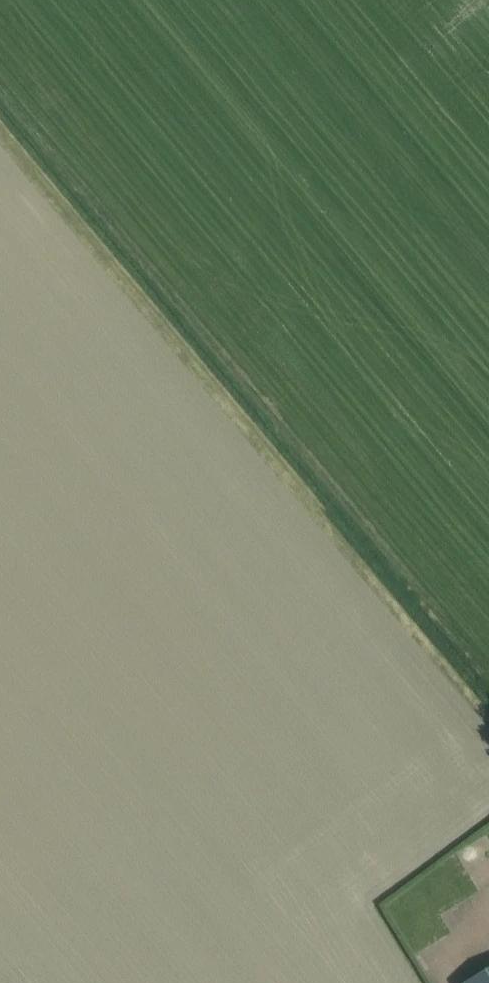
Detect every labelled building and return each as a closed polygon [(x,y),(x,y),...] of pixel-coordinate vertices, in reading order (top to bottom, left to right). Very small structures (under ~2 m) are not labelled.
[(466,982),(488,982),(488,970),(466,982)]
